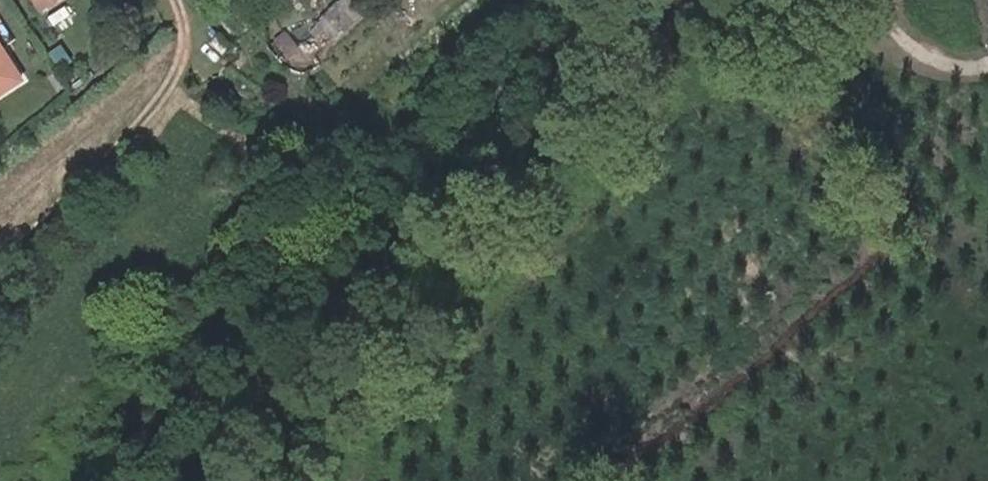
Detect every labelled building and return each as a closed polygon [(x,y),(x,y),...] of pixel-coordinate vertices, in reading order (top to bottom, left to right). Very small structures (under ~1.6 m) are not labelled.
[(318,22),(336,40),(367,9),(358,0),(340,0),(318,22)] [(0,15),(0,38),(11,31),(0,15)] [(18,71),(0,45),(0,83),(18,71)]
